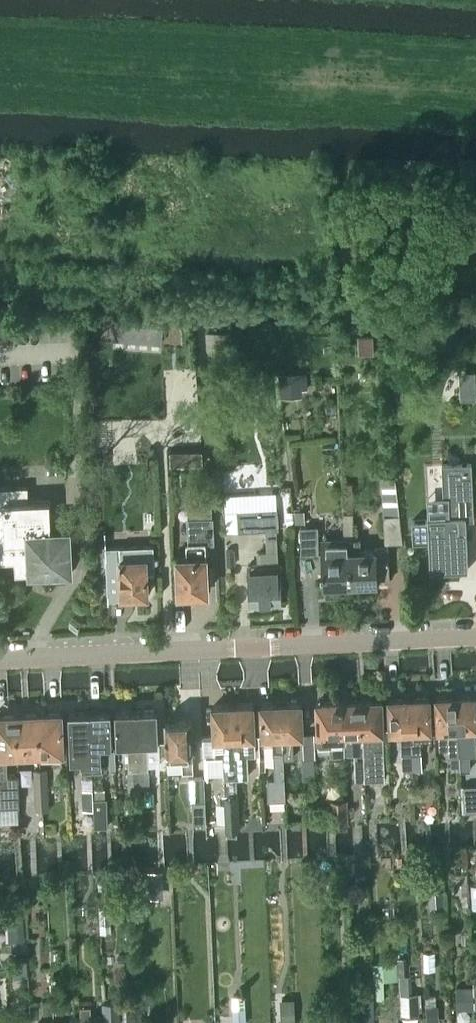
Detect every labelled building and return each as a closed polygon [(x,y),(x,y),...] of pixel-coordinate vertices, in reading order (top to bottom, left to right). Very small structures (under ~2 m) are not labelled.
[(127,323),(115,322),(114,338),(126,339),(127,323)] [(151,325),(150,341),(162,342),(163,326),(151,325)] [(207,332),(208,349),(231,348),(230,330),(207,332)] [(373,336),(359,336),(360,353),(374,353),(373,336)] [(461,398),(475,397),(475,389),(475,384),(461,385),(461,398)] [(174,461),(188,460),(188,450),(173,451),(174,461)] [(428,519),(413,520),(414,541),(429,541),(431,571),(468,569),(466,516),(473,515),(473,519),(474,519),(472,463),(442,464),(443,495),(444,496),(448,496),(449,516),(428,517),(428,519)] [(386,515),(400,514),(402,514),(397,476),(384,477),(386,515)] [(0,487),(0,562),(16,562),(16,568),(31,567),(32,571),(54,570),(58,578),(67,578),(70,570),(72,570),(70,530),(66,530),(65,530),(65,513),(52,514),(51,499),(29,500),(28,486),(0,487)] [(237,493),(225,494),(226,511),(238,510),(239,510),(240,531),(267,529),(268,551),(260,551),(261,565),(249,565),(250,603),(283,601),(281,564),(279,564),(277,529),(279,529),(278,508),(257,509),(256,493),(237,493)] [(203,592),(208,591),(206,542),(214,542),(214,529),(212,503),(188,505),(189,517),(189,543),(190,557),(179,558),(181,592),(183,592),(183,597),(198,596),(198,591),(203,591),(203,592)] [(304,509),(294,510),(295,522),(305,522),(304,509)] [(326,584),(352,583),(351,550),(351,539),(354,538),(354,525),(353,512),(344,512),(344,525),(345,538),(325,539),(325,551),(324,551),(325,566),(323,566),(323,571),(325,571),(326,584)] [(400,514),(386,515),(384,515),(386,542),(403,542),(400,514)] [(318,526),(301,526),(302,553),(319,553),(318,526)] [(155,544),(133,545),(108,546),(107,531),(106,531),(109,603),(111,603),(110,592),(133,591),(133,594),(149,594),(148,571),(156,570),(155,544)] [(351,550),(352,583),(378,582),(378,580),(390,580),(389,556),(390,556),(390,553),(389,553),(389,546),(376,546),(376,549),(361,550),(360,539),(354,538),(351,539),(351,550)] [(234,550),(225,550),(226,566),(235,566),(234,550)] [(461,768),(471,767),(469,726),(475,726),(475,694),(458,695),(461,768)] [(451,768),(461,768),(458,695),(437,695),(439,728),(440,748),(450,748),(451,768)] [(410,697),(413,768),(423,768),(422,740),(432,739),(430,696),(410,697)] [(403,769),(413,768),(410,697),(390,698),(391,730),(402,729),(403,769)] [(362,699),(365,772),(365,779),(386,778),(382,698),(362,699)] [(365,779),(365,772),(362,699),(341,700),(344,754),(355,753),(356,780),(365,780),(365,779)] [(331,754),(344,754),(341,700),(317,701),(319,750),(331,750),(331,754)] [(284,758),(294,757),(293,734),(303,734),(304,758),(316,758),(315,733),(303,733),(302,702),(282,703),(284,758)] [(286,799),(284,758),(282,703),(261,704),(263,736),(273,736),(274,758),(276,778),(269,778),(269,800),(286,799)] [(254,704),(233,705),(236,776),(237,776),(246,776),(245,754),(256,754),(255,736),(254,704)] [(240,828),(237,776),(236,776),(233,705),(213,706),(214,735),(203,736),(204,755),(223,754),(226,828),(240,828)] [(140,792),(139,769),(137,709),(116,710),(118,745),(129,744),(130,769),(128,769),(129,792),(140,792)] [(157,709),(137,709),(139,769),(141,769),(141,788),(149,787),(149,770),(148,764),(160,763),(159,743),(157,709)] [(90,711),(92,771),(102,771),(101,745),(112,745),(110,710),(90,711)] [(69,712),(71,746),(71,759),(82,759),(83,771),(92,771),(90,711),(69,712)] [(39,713),(40,753),(63,752),(62,712),(39,713)] [(17,754),(40,753),(39,713),(16,714),(17,754)] [(4,807),(11,807),(18,805),(17,776),(7,777),(6,754),(17,754),(16,714),(0,714),(0,807),(4,807)] [(192,719),(165,720),(167,757),(168,771),(184,771),(194,770),(193,756),(194,756),(192,719)] [(37,810),(42,809),(41,769),(34,769),(37,810)] [(41,769),(42,809),(50,809),(48,769),(41,769)] [(205,776),(190,776),(191,801),(193,801),(194,822),(207,821),(205,776)] [(83,809),(94,809),(94,798),(93,789),(83,789),(83,809)] [(94,798),(94,809),(95,827),(109,826),(108,798),(94,798)] [(347,798),(330,799),(331,825),(347,824),(347,798)] [(157,870),(146,871),(148,896),(159,895),(164,895),(163,870),(157,870)] [(443,891),(429,892),(430,911),(444,910),(443,891)] [(25,951),(24,917),(6,918),(7,941),(6,941),(6,950),(13,950),(13,951),(25,951)] [(373,962),(374,999),(385,999),(384,979),(398,979),(397,961),(373,962)] [(411,974),(399,975),(400,994),(412,993),(411,974)] [(473,986),(456,986),(457,1011),(474,1010),(474,1008),(473,986)] [(419,993),(412,993),(400,994),(402,1015),(420,1014),(419,993)] [(232,996),(234,1022),(247,1022),(245,995),(232,996)] [(281,998),(282,1022),(295,1022),(294,998),(281,998)] [(102,1002),(103,1022),(121,1022),(120,1002),(102,1002)] [(438,1005),(426,1005),(427,1019),(439,1019),(438,1005)] [(80,1022),(91,1022),(91,1008),(80,1008),(80,1022)]
